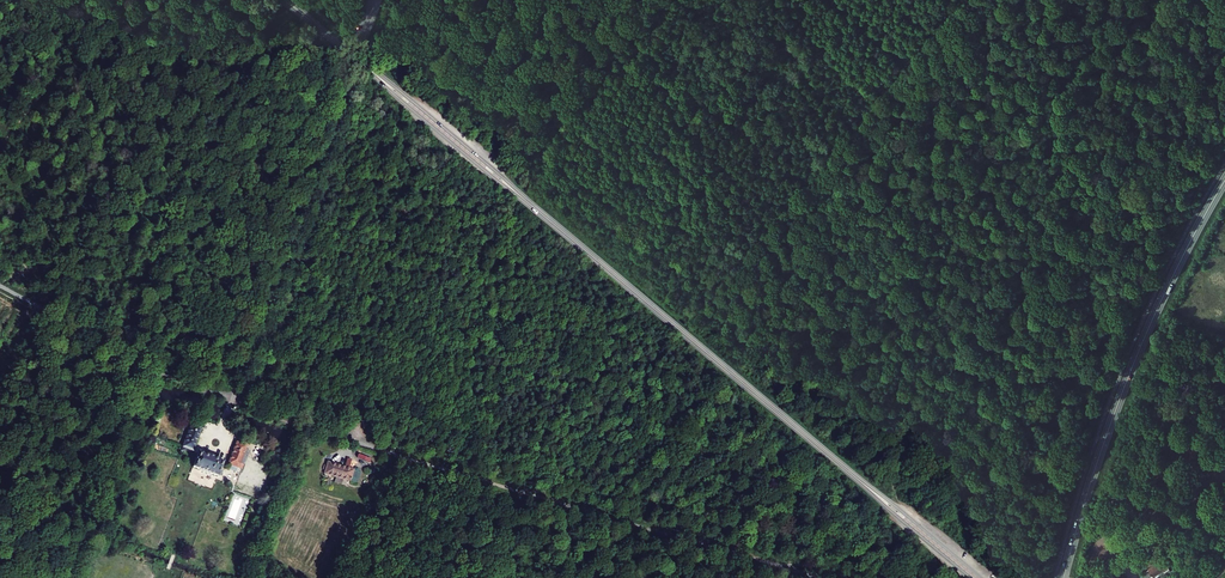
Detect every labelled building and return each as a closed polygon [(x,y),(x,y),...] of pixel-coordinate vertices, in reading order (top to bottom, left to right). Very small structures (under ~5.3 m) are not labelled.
[(190,428),(182,447),(194,452),(199,440),(202,432),(190,428)] [(228,463),(242,470),(248,448),(236,442),(228,463)] [(198,452),(192,466),(218,477),(224,461),(198,452)] [(323,474),(350,483),(354,469),(327,461),(323,474)] [(1141,574),(1144,577),(1149,577),(1153,575),(1154,577),(1162,570),(1166,573),(1173,566),(1163,557),(1148,568),(1149,570),(1141,574)]
